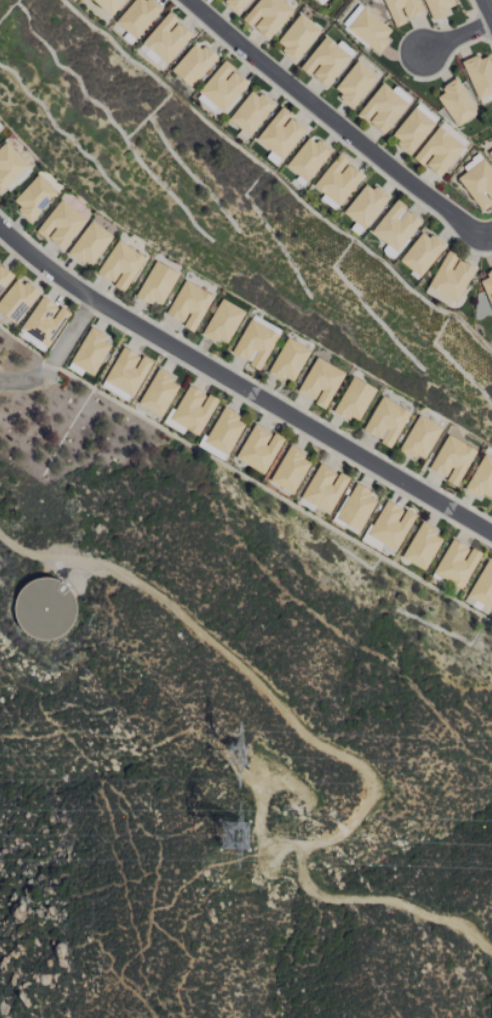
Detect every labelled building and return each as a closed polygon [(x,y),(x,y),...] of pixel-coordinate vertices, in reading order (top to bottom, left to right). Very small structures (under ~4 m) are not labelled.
[(125,0),(93,0),(110,16),(125,0)] [(144,0),(134,0),(115,21),(135,39),(162,8),(153,0),(146,0),(145,1),(144,0)] [(237,13),(249,0),(223,0),(237,13)] [(281,0),(259,0),(241,19),(251,28),(253,26),(267,39),(293,11),(281,0)] [(406,22),(405,19),(423,13),(418,0),(384,0),(393,27),(406,22)] [(452,0),(424,0),(431,19),(456,9),(452,0)] [(391,30),(363,7),(346,28),(378,54),(389,41),(384,37),(391,30)] [(192,35),(176,22),(178,20),(168,12),(142,43),(167,64),(192,35)] [(298,61),(320,28),(297,13),(275,46),(298,61)] [(351,57),(325,36),(299,68),(309,76),(310,74),(327,87),(351,57)] [(216,59),(197,41),(170,70),(190,88),(216,59)] [(476,99),(491,93),(491,66),(488,55),(478,59),(476,55),(461,61),(476,99)] [(198,93),(225,112),(247,81),(232,70),(234,68),(223,59),(198,93)] [(332,90),(353,107),(378,77),(357,60),(332,90)] [(438,96),(455,126),(478,114),(457,77),(441,86),(444,92),(438,96)] [(367,122),(384,134),(407,102),(380,83),(357,115),(367,122)] [(274,102),(260,93),(258,97),(249,91),(229,121),(251,136),(274,102)] [(256,141),(283,160),(305,128),(289,117),(291,114),(280,106),(256,141)] [(389,137),(410,155),(435,124),(414,107),(389,137)] [(439,177),(465,149),(439,126),(412,157),(422,166),(424,164),(439,177)] [(285,165),(306,182),(331,152),(310,135),(285,165)] [(2,197),(31,169),(6,142),(0,147),(0,195),(2,197)] [(363,176),(346,162),(347,160),(338,153),(313,185),(339,206),(363,176)] [(480,211),(491,204),(490,201),(491,199),(491,170),(484,158),(457,177),(480,211)] [(58,192),(38,174),(13,200),(20,207),(17,211),(29,223),(58,192)] [(375,185),(372,190),(365,184),(343,212),(364,229),(389,196),(375,185)] [(87,219),(61,198),(36,230),(62,251),(87,219)] [(371,234),(399,253),(421,219),(394,200),(371,234)] [(68,253),(90,268),(112,235),(90,220),(68,253)] [(421,277),(446,244),(432,234),(428,238),(421,232),(399,261),(421,277)] [(97,273),(114,283),(113,286),(124,292),(144,256),(116,240),(97,273)] [(457,302),(474,267),(457,259),(458,256),(446,250),(428,287),(457,302)] [(162,308),(178,272),(153,261),(137,296),(162,308)] [(14,276),(0,265),(0,293),(14,276)] [(486,271),(488,278),(481,280),(491,312),(491,269),(486,271)] [(23,285),(15,279),(0,300),(0,312),(16,324),(40,291),(26,281),(23,285)] [(166,314),(183,323),(182,326),(194,332),(213,295),(184,280),(166,314)] [(17,336),(46,352),(69,311),(60,307),(60,308),(40,296),(17,336)] [(244,310),(219,299),(203,335),(228,346),(244,310)] [(232,353),(250,362),(249,365),(260,371),(279,334),(249,319),(232,353)] [(105,334),(90,326),(70,363),(93,375),(110,344),(102,340),(105,334)] [(269,374),(282,380),(283,377),(295,382),(309,348),(284,337),(269,374)] [(104,382),(134,397),(152,361),(141,355),(141,356),(122,346),(104,382)] [(345,372),(315,357),(298,391),(315,400),(314,404),(325,410),(345,372)] [(170,381),(173,375),(157,367),(139,404),(163,416),(178,385),(170,381)] [(334,411),(358,424),(376,389),(352,376),(334,411)] [(217,399),(206,394),(187,385),(170,421),(200,435),(217,399)] [(362,431),(392,447),(411,412),(381,396),(362,431)] [(228,454),(243,423),(235,419),(238,413),(222,406),(205,443),(228,454)] [(399,452),(414,459),(416,455),(426,460),(441,426),(416,415),(399,452)] [(235,459),(266,474),(283,437),(272,432),(272,433),(252,423),(235,459)] [(476,449),(446,435),(429,470),(446,478),(445,481),(458,487),(476,449)] [(304,453),(290,445),(269,481),(293,494),(311,463),(301,458),(304,453)] [(491,497),(491,458),(481,454),(466,490),(491,500),(491,497)] [(301,498),(331,513),(349,477),(338,472),(337,473),(318,463),(301,498)] [(370,491),(355,482),(335,519),(359,532),(376,500),(367,496),(370,491)] [(404,509),(404,510),(384,500),(367,535),(398,550),(415,514),(404,509)] [(428,570),(441,538),(434,535),(437,528),(419,521),(403,559),(428,570)] [(433,575),(464,589),(481,553),(470,548),(450,539),(433,575)] [(491,608),(491,565),(486,561),(468,596),(491,608)] [(464,602),(487,614),(490,609),(466,596),(464,602)]
